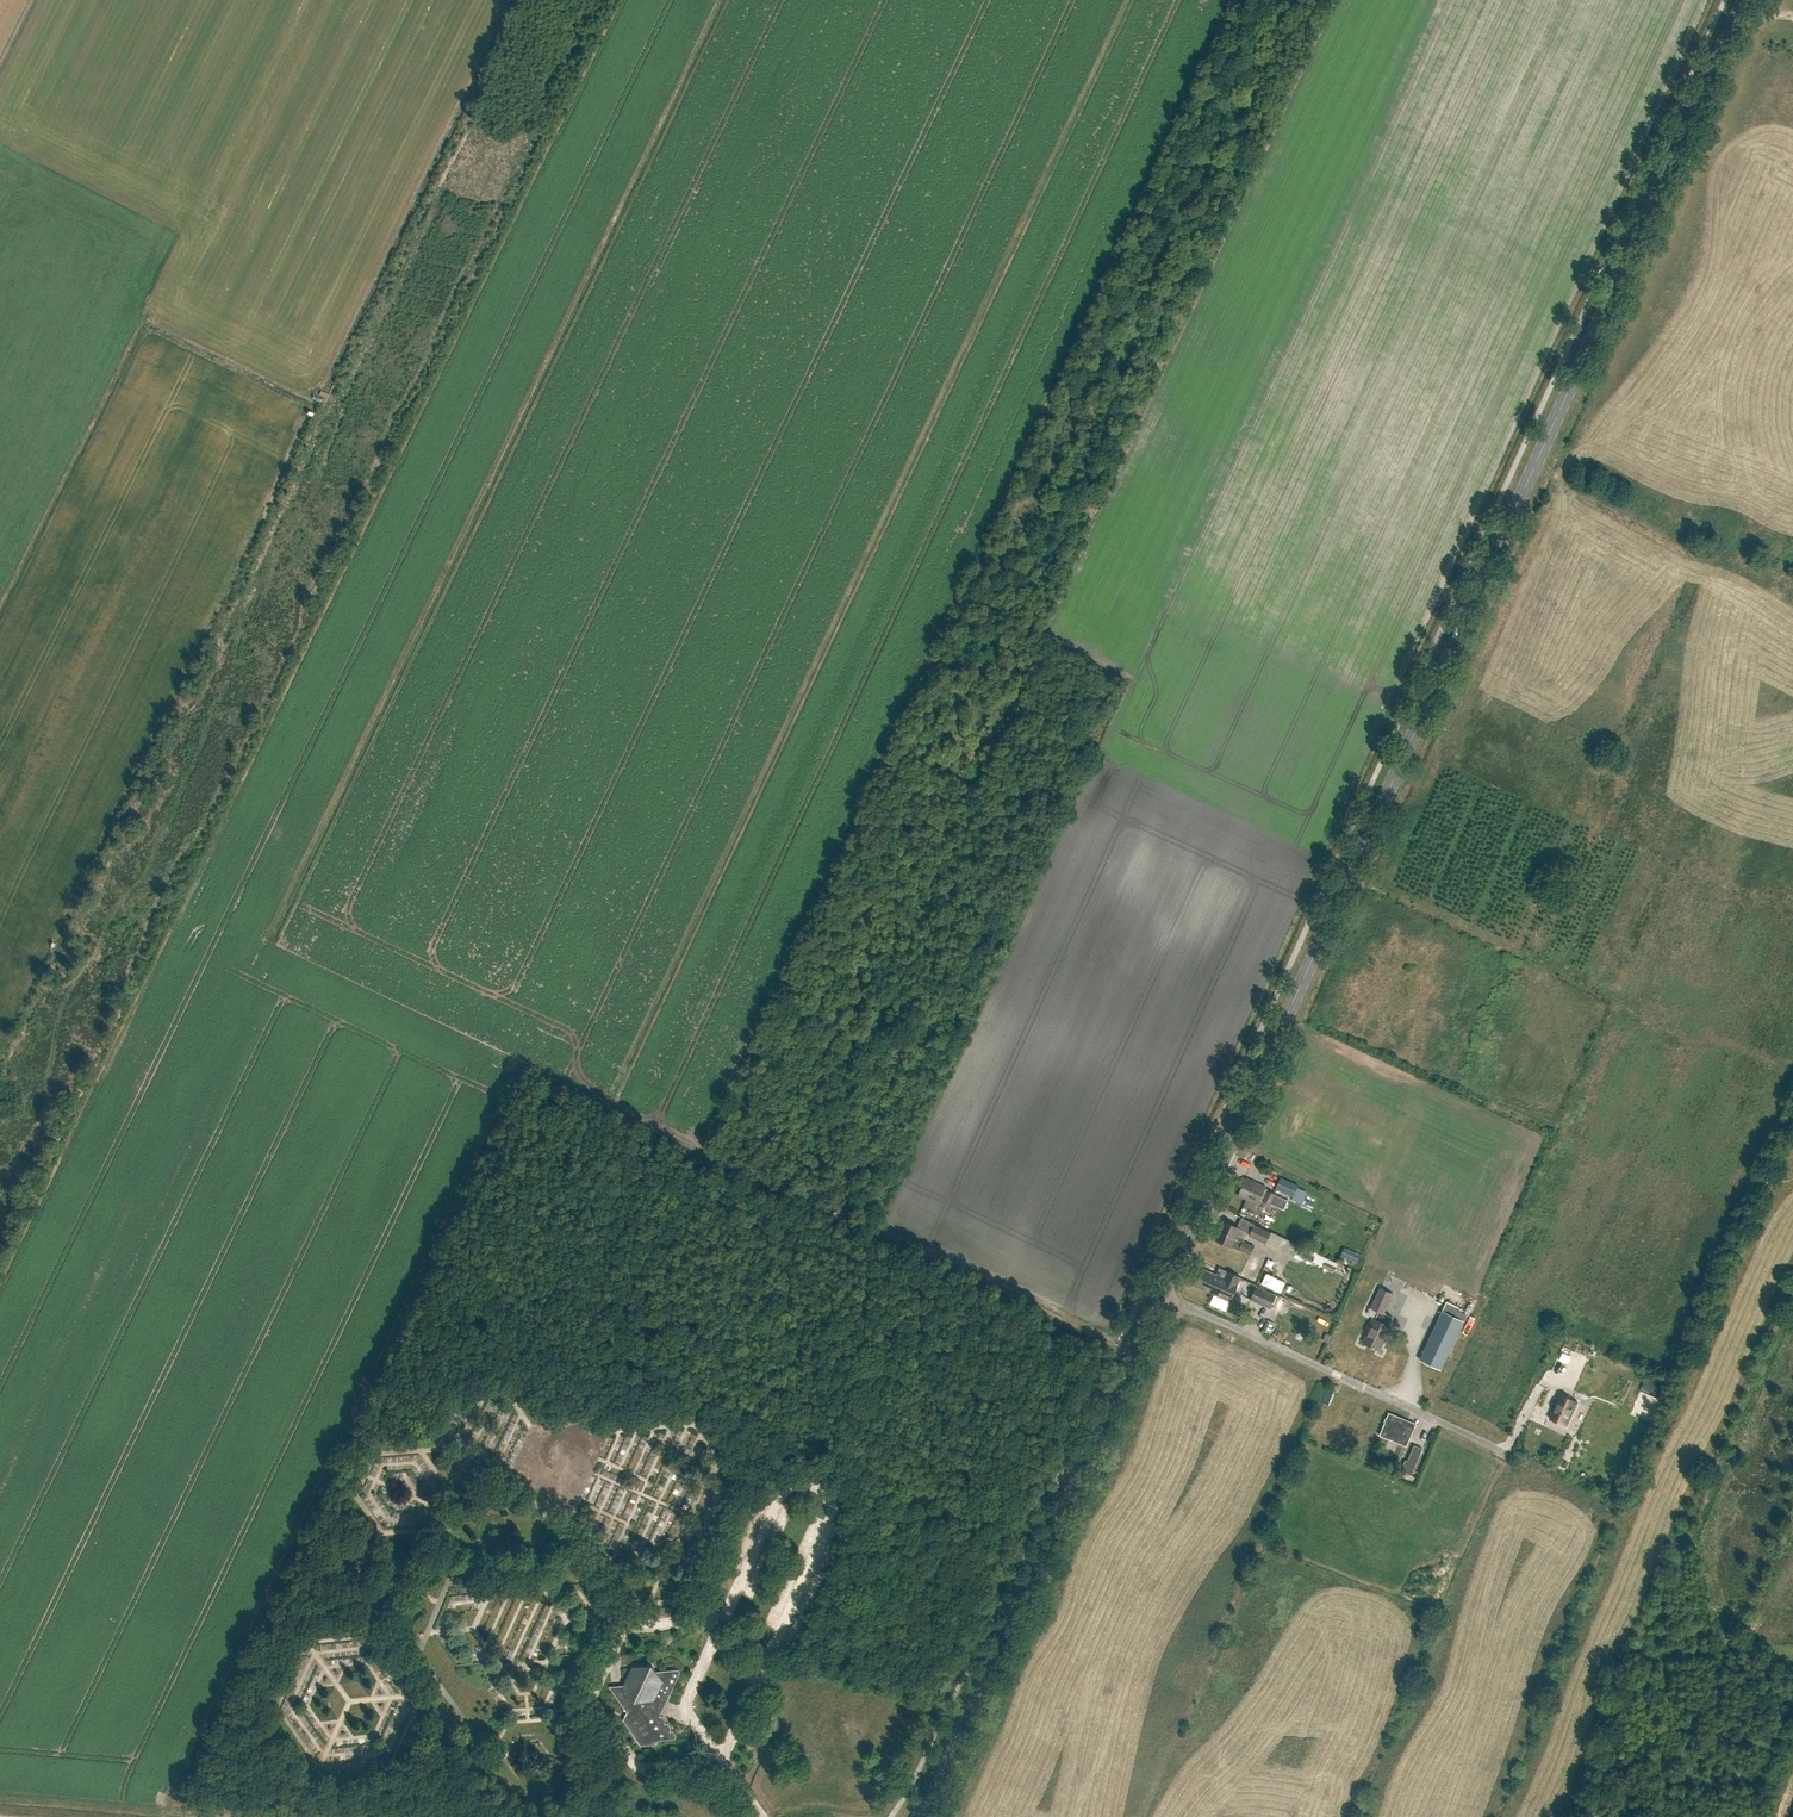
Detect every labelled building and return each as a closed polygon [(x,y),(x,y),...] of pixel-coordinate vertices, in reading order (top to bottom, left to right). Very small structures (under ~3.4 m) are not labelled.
[(1258,1204),(1261,1199),(1270,1203),(1285,1210),(1289,1201),(1265,1189),(1266,1186),(1246,1177),(1238,1195),(1258,1204)] [(1301,1204),(1307,1192),(1297,1188),(1299,1185),(1281,1177),(1276,1189),(1293,1196),(1292,1199),(1301,1204)] [(1239,1229),(1249,1234),(1249,1236),(1266,1244),(1294,1257),(1299,1245),(1272,1232),(1271,1232),(1254,1225),(1255,1224),(1242,1218),(1237,1227),(1240,1228),(1239,1229)] [(1239,1229),(1240,1228),(1237,1227),(1224,1220),(1215,1239),(1231,1246),(1232,1246),(1239,1249),(1239,1248),(1251,1254),(1254,1246),(1243,1241),(1244,1238),(1237,1235),(1239,1229)] [(1345,1248),(1341,1255),(1356,1262),(1360,1255),(1345,1248)] [(1310,1261),(1332,1268),(1335,1260),(1313,1253),(1310,1261)] [(1241,1277),(1220,1268),(1217,1275),(1202,1268),(1195,1285),(1230,1301),(1241,1277)] [(1280,1293),(1285,1283),(1266,1274),(1262,1284),(1280,1293)] [(1270,1309),(1276,1295),(1256,1286),(1250,1300),(1270,1309)] [(1389,1325),(1393,1317),(1384,1313),(1393,1294),(1380,1288),(1371,1307),(1379,1311),(1375,1319),(1373,1318),(1366,1332),(1368,1332),(1364,1341),(1372,1345),(1372,1346),(1380,1350),(1391,1326),(1389,1325)] [(1457,1310),(1459,1306),(1447,1301),(1442,1312),(1463,1322),(1466,1314),(1457,1310)] [(1441,1370),(1464,1322),(1463,1322),(1442,1312),(1421,1360),(1441,1370)] [(1269,1333),(1274,1323),(1267,1320),(1263,1330),(1269,1333)] [(1361,1332),(1356,1341),(1362,1344),(1367,1335),(1361,1332)] [(1580,1356),(1585,1342),(1559,1334),(1555,1348),(1580,1356)] [(1640,1390),(1657,1397),(1662,1385),(1658,1383),(1659,1379),(1647,1374),(1640,1390)] [(1566,1425),(1577,1401),(1559,1393),(1552,1408),(1554,1409),(1550,1418),(1566,1425)] [(1406,1445),(1415,1425),(1389,1414),(1380,1434),(1406,1445)] [(1408,1460),(1416,1464),(1422,1448),(1414,1445),(1408,1460)] [(344,1571),(352,1570),(356,1563),(351,1557),(343,1558),(340,1565),(344,1571)] [(523,1619),(527,1604),(517,1601),(512,1615),(523,1619)] [(656,1671),(652,1665),(632,1667),(624,1685),(610,1686),(627,1712),(624,1720),(641,1745),(657,1744),(659,1740),(675,1739),(677,1736),(661,1713),(681,1672),(679,1669),(656,1671)] [(559,1722),(582,1719),(580,1712),(558,1715),(559,1722)]
